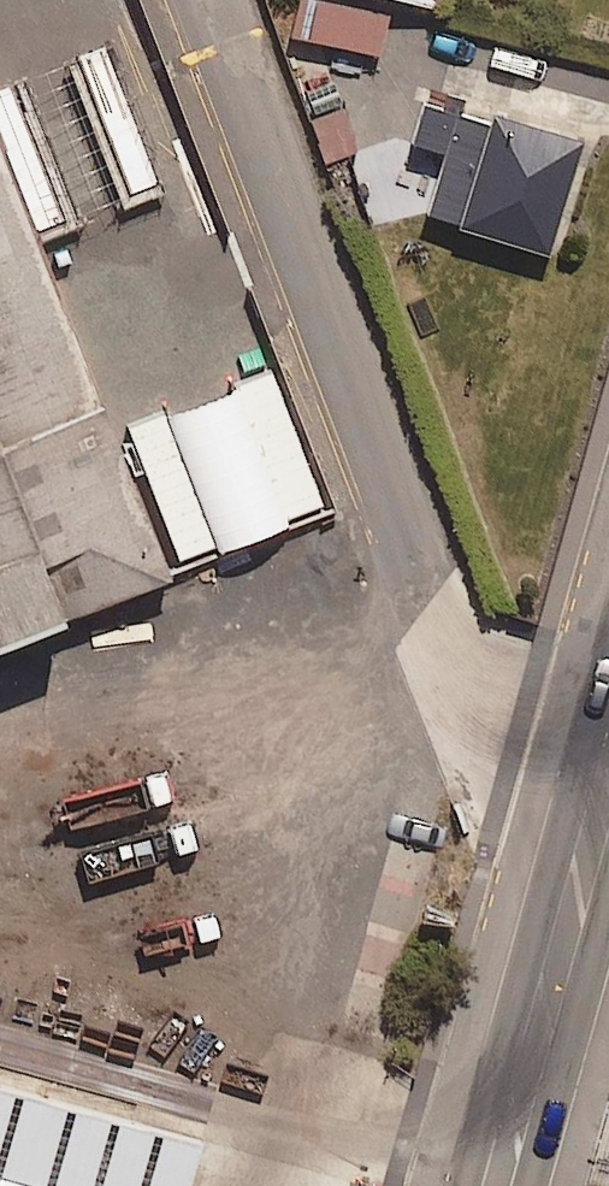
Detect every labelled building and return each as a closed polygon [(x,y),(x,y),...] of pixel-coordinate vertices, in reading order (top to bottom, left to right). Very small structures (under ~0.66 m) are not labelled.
[(383,8),(334,0),(305,0),(299,36),(376,49),(383,8)] [(168,196),(108,43),(62,60),(122,213),(168,196)] [(0,86),(0,158),(33,244),(81,226),(24,77),(0,86)] [(543,248),(575,140),(420,95),(407,140),(440,150),(422,212),(543,248)] [(163,571),(33,244),(0,158),(0,632),(83,601),(163,571)] [(269,370),(123,429),(177,564),(324,505),(269,370)] [(194,1138),(0,1084),(0,1185),(181,1185),(194,1138)]
